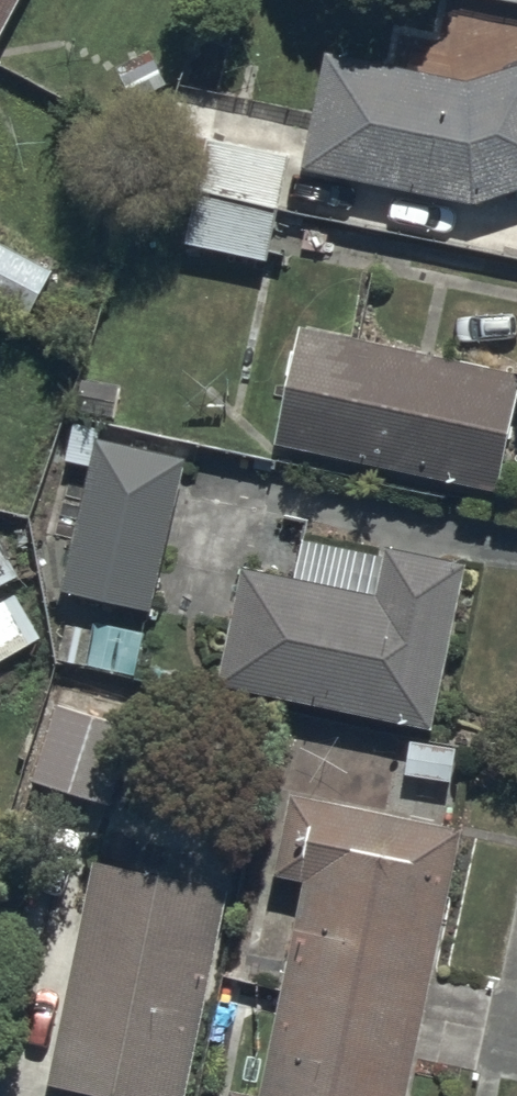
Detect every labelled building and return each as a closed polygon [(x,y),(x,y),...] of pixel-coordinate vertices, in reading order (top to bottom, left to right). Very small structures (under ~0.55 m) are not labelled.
[(23,0),(0,0),(0,45),(23,0)] [(305,172),(477,211),(516,198),(516,13),(455,1),(449,29),(442,27),(439,39),(393,30),(386,67),(328,56),(305,172)] [(290,159),(209,144),(188,253),(269,268),(290,159)] [(0,249),(0,307),(30,323),(53,278),(0,249)] [(302,331),(277,450),(501,496),(516,418),(516,378),(302,331)] [(153,616),(185,460),(94,445),(63,597),(153,616)] [(382,558),(300,541),(296,580),(247,570),(221,688),(437,735),(465,570),(383,552),(382,558)] [(14,584),(0,592),(0,661),(44,635),(14,584)] [(134,733),(57,708),(30,785),(109,811),(134,733)] [(293,797),(276,880),(305,885),(263,1095),(415,1095),(468,831),(293,797)] [(95,868),(50,1089),(72,1094),(71,1095),(188,1095),(229,896),(95,868)]
